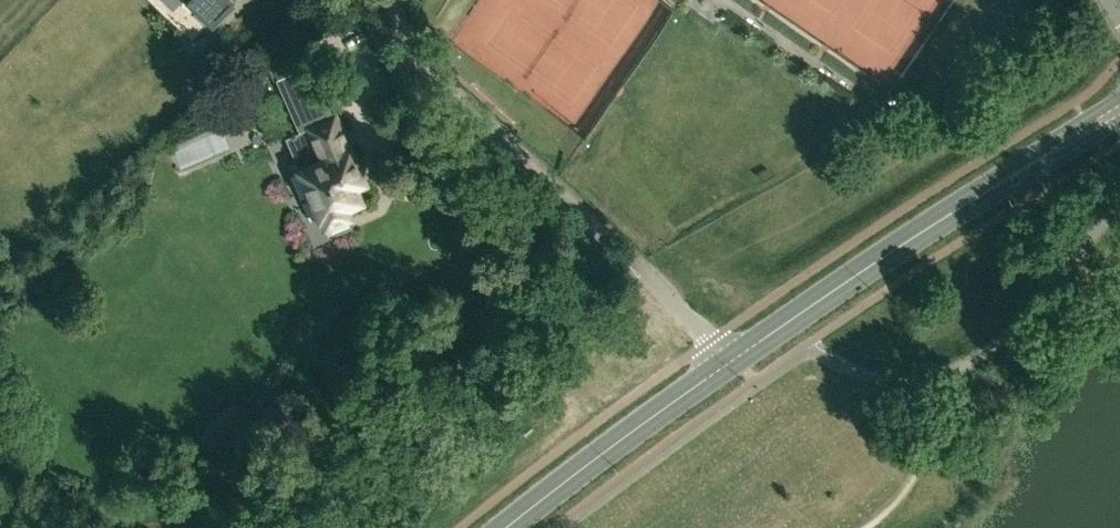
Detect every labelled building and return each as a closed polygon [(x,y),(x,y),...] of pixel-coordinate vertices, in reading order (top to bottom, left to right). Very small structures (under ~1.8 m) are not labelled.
[(158,8),(193,43),(234,1),(233,0),(150,0),(158,8)] [(309,66),(278,79),(300,128),(301,131),(307,129),(319,156),(298,165),(294,167),(296,173),(306,195),(308,199),(315,217),(318,222),(320,221),(323,230),(331,227),(347,219),(354,216),(350,209),(365,202),(359,187),(368,183),(351,143),(336,110),(329,113),(309,66)]
